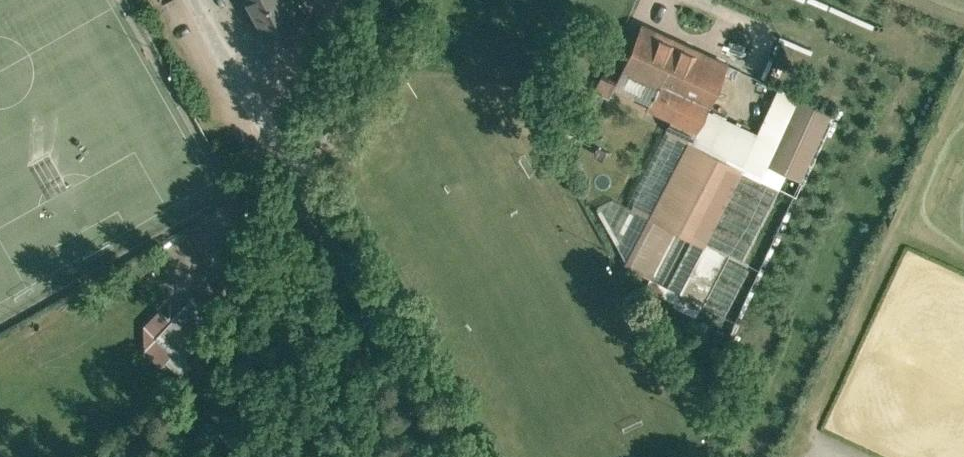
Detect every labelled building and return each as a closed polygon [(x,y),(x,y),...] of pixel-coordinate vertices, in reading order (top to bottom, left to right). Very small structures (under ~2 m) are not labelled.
[(266,39),(301,19),(290,0),(244,0),(266,39)] [(643,24),(617,79),(652,96),(647,107),(697,130),(728,63),(643,24)] [(763,176),(768,164),(798,95),(775,85),(756,129),(708,108),(693,142),(763,176)] [(832,110),(798,95),(768,164),(801,179),(832,110)] [(598,206),(630,266),(656,215),(693,143),(667,131),(628,206),(612,198),(598,206)] [(693,143),(656,215),(704,239),(707,241),(744,169),(693,143)] [(780,187),(744,169),(707,241),(743,259),(780,187)] [(704,239),(656,215),(630,266),(724,315),(748,268),(701,244),(704,239)] [(184,307),(155,339),(172,356),(165,363),(174,371),(198,345),(191,337),(203,325),(184,307)]
